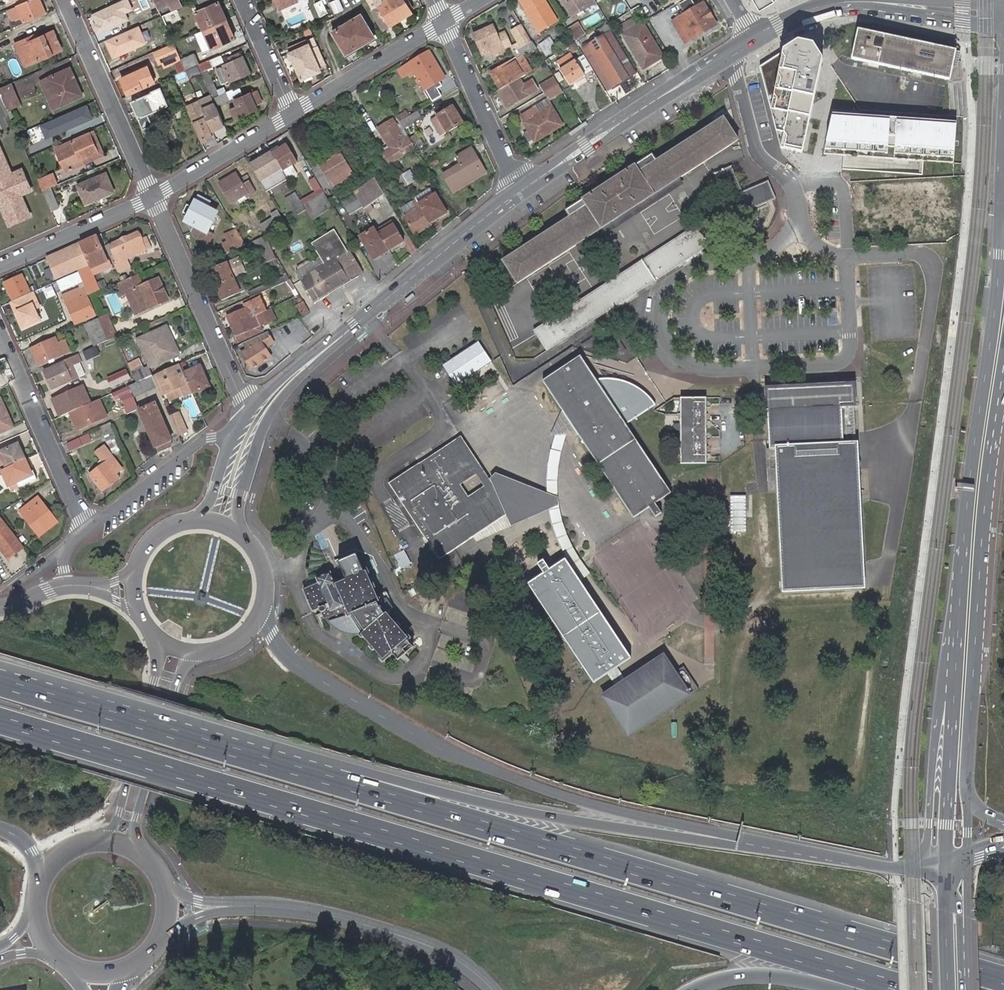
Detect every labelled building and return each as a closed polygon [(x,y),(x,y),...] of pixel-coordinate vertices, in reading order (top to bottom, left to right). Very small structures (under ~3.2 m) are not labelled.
[(39,0),(28,0),(16,5),(16,7),(21,17),(15,20),(9,24),(11,28),(44,13),(39,0)] [(90,14),(94,23),(91,25),(95,35),(127,21),(124,12),(130,10),(126,0),(121,0),(90,14)] [(157,8),(167,4),(168,5),(177,1),(177,0),(153,0),(157,8)] [(276,2),(279,9),(296,2),(295,0),(281,0),(276,2)] [(313,3),(318,15),(327,11),(321,0),(313,3)] [(369,11),(381,30),(411,12),(403,0),(387,0),(369,11)] [(537,32),(555,22),(542,0),(518,0),(537,32)] [(596,2),(594,0),(561,0),(571,17),(596,2)] [(690,40),(715,25),(702,4),(694,8),(689,0),(688,0),(679,5),(684,15),(677,19),(690,40)] [(759,9),(775,0),(754,0),(759,9)] [(177,1),(168,5),(171,11),(176,9),(180,7),(177,1)] [(203,30),(225,20),(218,2),(195,12),(203,30)] [(21,17),(16,7),(10,10),(15,20),(21,17)] [(181,20),(176,9),(171,11),(160,16),(165,27),(181,20)] [(374,37),(360,15),(331,31),(344,55),(374,37)] [(684,44),(690,40),(677,19),(671,23),(684,44)] [(233,38),(225,20),(203,30),(211,48),(233,38)] [(569,27),(576,39),(586,32),(579,21),(569,27)] [(648,62),(650,65),(663,57),(643,24),(623,35),(642,66),(648,62)] [(137,26),(103,41),(111,59),(145,44),(137,26)] [(493,51),(495,55),(504,51),(492,27),(472,35),(482,55),(489,52),(493,51)] [(958,51),(859,30),(852,60),(952,82),(958,51)] [(53,31),(37,38),(34,39),(33,36),(16,43),(25,65),(38,60),(39,60),(61,50),(53,31)] [(635,74),(610,32),(582,49),(607,90),(635,74)] [(544,58),(555,50),(548,38),(537,45),(544,58)] [(523,57),(535,49),(531,42),(513,52),(517,59),(517,60),(523,57)] [(178,56),(173,43),(150,53),(155,66),(178,56)] [(798,44),(760,69),(780,150),(802,154),(821,63),(812,47),(798,44)] [(291,53),(301,79),(320,71),(308,45),(291,53)] [(416,76),(424,90),(443,79),(428,53),(403,68),(409,80),(416,76)] [(231,62),(223,66),(224,67),(218,69),(222,81),(229,78),(231,81),(249,73),(243,57),(240,58),(238,54),(229,58),(231,62)] [(180,61),(181,62),(185,71),(197,66),(200,65),(195,55),(180,61)] [(221,55),(208,61),(211,67),(224,62),(221,55)] [(180,61),(178,56),(155,66),(158,73),(176,64),(181,62),(180,61)] [(559,62),(563,69),(574,62),(570,56),(559,62)] [(517,60),(526,75),(531,71),(523,57),(517,60)] [(577,63),(581,69),(584,75),(592,70),(585,58),(577,63)] [(526,75),(517,60),(517,59),(492,74),(492,75),(500,89),(520,78),(526,75)] [(200,65),(197,66),(212,99),(217,96),(206,70),(211,67),(208,61),(200,65)] [(574,62),(561,70),(570,86),(585,77),(581,69),(577,63),(576,61),(574,62)] [(181,62),(176,64),(180,73),(185,71),(181,62)] [(46,78),(58,106),(81,96),(77,87),(74,88),(70,79),(73,77),(69,68),(46,78)] [(146,68),(122,79),(127,92),(152,82),(146,68)] [(500,89),(492,75),(487,78),(494,92),(500,89)] [(541,85),(545,92),(558,85),(554,77),(541,85)] [(53,108),(58,106),(46,78),(41,80),(53,108)] [(500,89),(499,90),(508,106),(537,89),(532,80),(524,85),(520,78),(500,89)] [(0,88),(0,99),(6,112),(17,107),(8,84),(0,88)] [(549,99),(562,92),(558,85),(545,92),(549,99)] [(131,101),(143,128),(157,122),(153,112),(168,104),(160,87),(151,91),(152,92),(131,101)] [(224,87),(215,91),(217,96),(225,93),(226,92),(224,87)] [(226,92),(225,93),(228,100),(242,94),(239,87),(226,92)] [(234,118),(253,110),(251,106),(255,104),(260,102),(255,90),(233,99),(236,105),(230,108),(234,118)] [(217,96),(212,99),(215,105),(228,100),(225,93),(217,96)] [(546,99),(532,107),(536,114),(550,106),(546,99)] [(186,107),(202,141),(211,137),(201,116),(206,114),(201,101),(186,107)] [(83,105),(37,126),(44,140),(90,119),(83,105)] [(532,139),(533,140),(561,125),(550,106),(536,114),(532,107),(520,114),(524,121),(522,122),(528,131),(532,139)] [(461,123),(452,108),(437,117),(446,133),(461,123)] [(405,112),(396,118),(398,122),(408,116),(405,112)] [(408,116),(398,122),(403,129),(418,119),(414,112),(408,116)] [(955,122),(831,116),(823,155),(953,163),(955,122)] [(653,155),(565,212),(571,220),(503,263),(519,286),(578,246),(583,254),(687,186),(681,179),(740,141),(725,118),(659,162),(653,155)] [(391,131),(396,128),(392,122),(388,125),(391,131)] [(393,148),(383,153),(390,166),(394,163),(415,149),(411,142),(409,139),(404,141),(396,128),(391,131),(388,125),(379,130),(389,146),(391,145),(393,148)] [(80,160),(82,165),(87,163),(90,161),(104,155),(94,131),(88,134),(96,153),(88,156),(87,157),(80,160)] [(64,173),(82,165),(80,160),(87,157),(88,156),(96,153),(88,134),(50,150),(53,158),(57,156),(64,173)] [(411,142),(415,149),(422,144),(418,138),(411,142)] [(286,144),(272,152),(283,172),(293,166),(297,163),(286,144)] [(9,225),(30,215),(21,194),(31,190),(21,168),(11,172),(0,146),(0,204),(9,225)] [(453,194),(471,183),(469,179),(480,172),(472,159),(475,157),(471,149),(456,159),(460,166),(444,177),(453,194)] [(390,166),(383,153),(375,158),(382,172),(390,166)] [(326,191),(334,186),(330,181),(345,172),(348,178),(353,174),(341,154),(318,167),(314,169),(326,191)] [(60,175),(64,173),(57,156),(53,158),(60,175)] [(264,157),(250,165),(259,181),(273,173),(264,157)] [(313,157),(306,162),(312,171),(314,169),(318,167),(313,157)] [(469,179),(471,183),(486,174),(475,157),(472,159),(480,172),(469,179)] [(293,166),(283,172),(289,181),(297,176),(297,174),(293,166)] [(742,192),(731,166),(714,174),(730,212),(743,242),(761,235),(750,210),(776,199),(768,181),(742,192)] [(330,181),(334,186),(348,178),(345,172),(330,181)] [(408,185),(408,186),(416,182),(410,172),(403,176),(408,185)] [(104,173),(76,186),(84,203),(112,192),(104,173)] [(244,196),(246,198),(255,193),(248,183),(243,186),(236,174),(220,184),(231,203),(239,199),(244,196)] [(50,176),(37,182),(42,192),(49,189),(55,186),(50,176)] [(403,176),(402,176),(395,180),(400,189),(408,185),(403,176)] [(370,204),(385,195),(374,177),(353,191),(362,205),(363,207),(366,213),(372,208),(370,204)] [(57,207),(49,189),(42,192),(50,211),(57,207)] [(362,205),(353,191),(341,200),(348,213),(362,205)] [(416,199),(417,200),(430,223),(446,214),(435,196),(432,198),(429,192),(416,199)] [(306,210),(304,206),(297,194),(287,199),(297,216),(306,210)] [(312,220),(333,206),(329,199),(326,194),(304,206),(306,210),(312,220)] [(329,199),(333,206),(339,201),(335,195),(329,199)] [(205,231),(214,213),(204,207),(208,200),(199,196),(196,203),(186,221),(194,225),(191,231),(193,236),(207,243),(213,234),(205,231)] [(415,235),(431,225),(430,223),(417,200),(401,209),(415,235)] [(261,224),(268,235),(272,233),(285,224),(277,211),(270,215),(272,218),(261,224)] [(378,233),(389,250),(404,240),(394,224),(391,220),(376,229),(378,233)] [(555,348),(720,239),(708,221),(542,327),(555,348)] [(378,256),(389,250),(378,233),(376,229),(374,226),(360,236),(371,255),(376,253),(378,256)] [(223,255),(227,253),(245,245),(240,236),(235,229),(224,234),(227,242),(223,244),(219,245),(223,255)] [(349,281),(350,282),(358,278),(357,277),(364,273),(351,252),(349,253),(335,230),(323,238),(335,258),(336,260),(347,277),(349,281)] [(137,233),(106,246),(117,273),(129,267),(126,259),(145,250),(141,240),(137,233)] [(266,237),(273,251),(279,248),(272,233),(268,235),(266,237)] [(109,262),(98,237),(86,242),(96,265),(89,268),(90,270),(109,262)] [(264,264),(277,258),(273,251),(266,237),(254,242),(264,264)] [(146,238),(141,240),(145,250),(150,248),(146,238)] [(314,304),(350,282),(349,281),(347,277),(336,260),(335,258),(323,238),(312,245),(318,255),(295,270),(300,279),(313,302),(314,304)] [(89,267),(89,268),(96,265),(86,242),(79,245),(89,267)] [(89,267),(79,245),(47,260),(56,282),(79,272),(89,267)] [(238,259),(235,260),(241,274),(244,273),(238,259)] [(235,260),(209,271),(215,285),(233,277),(241,274),(235,260)] [(90,270),(92,275),(111,267),(109,262),(90,270)] [(89,268),(79,272),(83,281),(89,295),(99,291),(92,275),(89,268)] [(79,272),(60,281),(64,290),(83,281),(79,272)] [(233,277),(240,291),(246,289),(239,275),(233,277)] [(125,293),(135,315),(168,300),(159,279),(142,286),(137,276),(114,286),(120,296),(125,293)] [(277,286),(286,282),(286,281),(284,276),(275,280),(277,286)] [(12,300),(28,293),(21,277),(6,284),(12,300)] [(233,277),(215,285),(222,299),(240,291),(233,277)] [(275,280),(260,286),(262,292),(277,286),(275,280)] [(292,293),(297,290),(291,280),(288,281),(286,282),(292,293)] [(249,291),(251,297),(262,292),(260,286),(249,291)] [(71,304),(78,323),(95,316),(85,291),(75,295),(73,291),(63,295),(67,306),(71,304)] [(236,343),(264,330),(262,326),(275,320),(271,309),(267,311),(261,296),(245,304),(247,308),(228,317),(235,336),(234,336),(236,343)] [(303,316),(310,312),(302,299),(296,303),(303,316)] [(107,315),(99,318),(99,319),(102,325),(108,340),(109,339),(117,336),(107,315)] [(99,319),(86,324),(91,337),(97,334),(95,328),(102,325),(99,319)] [(95,345),(108,340),(102,325),(95,328),(97,334),(91,337),(95,345)] [(166,326),(164,328),(169,340),(172,338),(166,326)] [(169,340),(164,328),(138,339),(150,367),(171,358),(168,353),(177,349),(172,338),(169,340)] [(275,344),(268,332),(259,336),(261,340),(245,350),(241,353),(252,369),(271,356),(269,352),(267,349),(275,344)] [(259,336),(243,343),(245,350),(261,340),(259,336)] [(55,338),(31,348),(38,365),(62,355),(62,353),(70,350),(66,341),(58,345),(55,338)] [(478,340),(441,363),(455,384),(491,360),(478,340)] [(270,352),(277,347),(275,344),(267,349),(269,352),(270,352)] [(168,353),(171,358),(179,354),(177,349),(168,353)] [(80,363),(77,355),(70,358),(71,359),(44,371),(52,390),(79,378),(74,366),(80,363)] [(580,358),(546,381),(565,410),(566,411),(583,438),(635,517),(649,508),(656,519),(662,515),(655,504),(670,494),(626,427),(653,409),(648,405),(644,401),(639,398),(632,394),(624,390),(620,389),(612,387),(604,386),(598,386),(580,358)] [(85,375),(80,363),(74,366),(79,378),(85,375)] [(184,374),(193,393),(209,386),(201,368),(184,374)] [(186,396),(193,393),(184,374),(181,375),(178,369),(158,377),(159,381),(155,383),(161,397),(165,395),(182,388),(186,396)] [(143,370),(133,374),(138,383),(152,377),(149,370),(144,372),(143,370)] [(111,387),(130,380),(126,372),(108,379),(111,387)] [(135,398),(157,388),(152,377),(138,383),(133,385),(130,387),(135,398)] [(130,387),(133,385),(130,380),(111,387),(114,394),(125,389),(130,387)] [(856,410),(854,386),(766,392),(770,446),(775,446),(844,444),(843,438),(842,411),(856,410)] [(54,401),(61,417),(70,413),(90,404),(83,387),(54,401)] [(121,397),(122,399),(127,413),(137,409),(138,407),(135,398),(130,387),(125,389),(114,394),(116,399),(121,397)] [(11,429),(7,420),(9,419),(1,400),(0,400),(0,434),(11,429)] [(90,404),(70,413),(77,430),(107,418),(99,400),(90,404)] [(324,404),(326,409),(334,405),(332,401),(324,404)] [(707,401),(681,401),(681,466),(707,466),(707,401)] [(173,443),(171,439),(156,403),(140,410),(155,446),(158,452),(172,446),(173,443)] [(566,411),(565,410),(552,438),(555,438),(567,438),(583,438),(566,411)] [(178,414),(169,418),(172,424),(181,420),(178,414)] [(181,420),(172,424),(177,435),(186,431),(181,420)] [(111,428),(109,423),(102,426),(104,431),(111,428)] [(116,438),(111,428),(104,431),(108,441),(116,438)] [(89,435),(79,439),(82,446),(92,442),(89,435)] [(567,438),(555,438),(551,453),(548,470),(548,496),(558,500),(558,471),(561,455),(567,438)] [(79,439),(68,444),(71,451),(82,446),(79,439)] [(446,448),(465,477),(454,485),(467,504),(479,496),(497,525),(512,515),(490,482),(460,439),(448,447),(446,448)] [(775,446),(783,592),(863,588),(856,444),(844,444),(775,446)] [(7,468),(24,460),(18,445),(0,453),(7,468)] [(106,464),(89,476),(101,492),(117,480),(114,476),(120,471),(102,447),(96,453),(106,464)] [(474,540),(497,525),(479,496),(467,504),(454,485),(465,477),(446,448),(389,486),(441,563),(474,540)] [(26,462),(24,460),(7,468),(1,470),(9,490),(18,486),(18,487),(36,479),(32,471),(29,472),(26,462)] [(496,476),(490,482),(512,515),(497,525),(474,540),(477,545),(559,508),(558,500),(548,496),(496,476)] [(747,531),(748,494),(731,494),(730,531),(747,531)] [(37,497),(30,502),(33,507),(41,501),(37,497)] [(33,507),(30,502),(19,511),(39,535),(57,521),(41,501),(33,507)] [(559,508),(547,514),(550,527),(555,541),(561,552),(566,562),(579,582),(588,575),(578,559),(571,547),(565,535),(560,522),(559,508)] [(0,519),(0,548),(8,559),(23,548),(0,519)] [(381,607),(380,604),(368,574),(365,576),(361,562),(351,565),(346,567),(344,568),(338,570),(335,571),(342,584),(336,587),(331,573),(317,578),(319,583),(305,588),(313,611),(323,608),(324,613),(324,614),(326,617),(334,624),(332,626),(335,630),(339,627),(347,633),(346,636),(351,637),(351,634),(361,639),(385,662),(394,654),(408,641),(411,638),(389,616),(381,607)] [(544,577),(529,587),(595,686),(610,676),(620,689),(604,700),(630,738),(690,698),(664,660),(624,686),(615,672),(631,661),(566,563),(551,573),(544,563),(538,567),(544,577)] [(440,588),(447,606),(484,618),(469,584),(456,591),(453,583),(440,588)] [(387,600),(380,604),(381,607),(389,616),(393,610),(387,600)] [(316,622),(326,617),(324,614),(324,613),(315,616),(316,622)] [(416,650),(408,641),(394,654),(400,661),(404,661),(408,666),(412,661),(408,656),(416,650)] [(675,677),(690,698),(698,692),(684,671),(675,677)]
